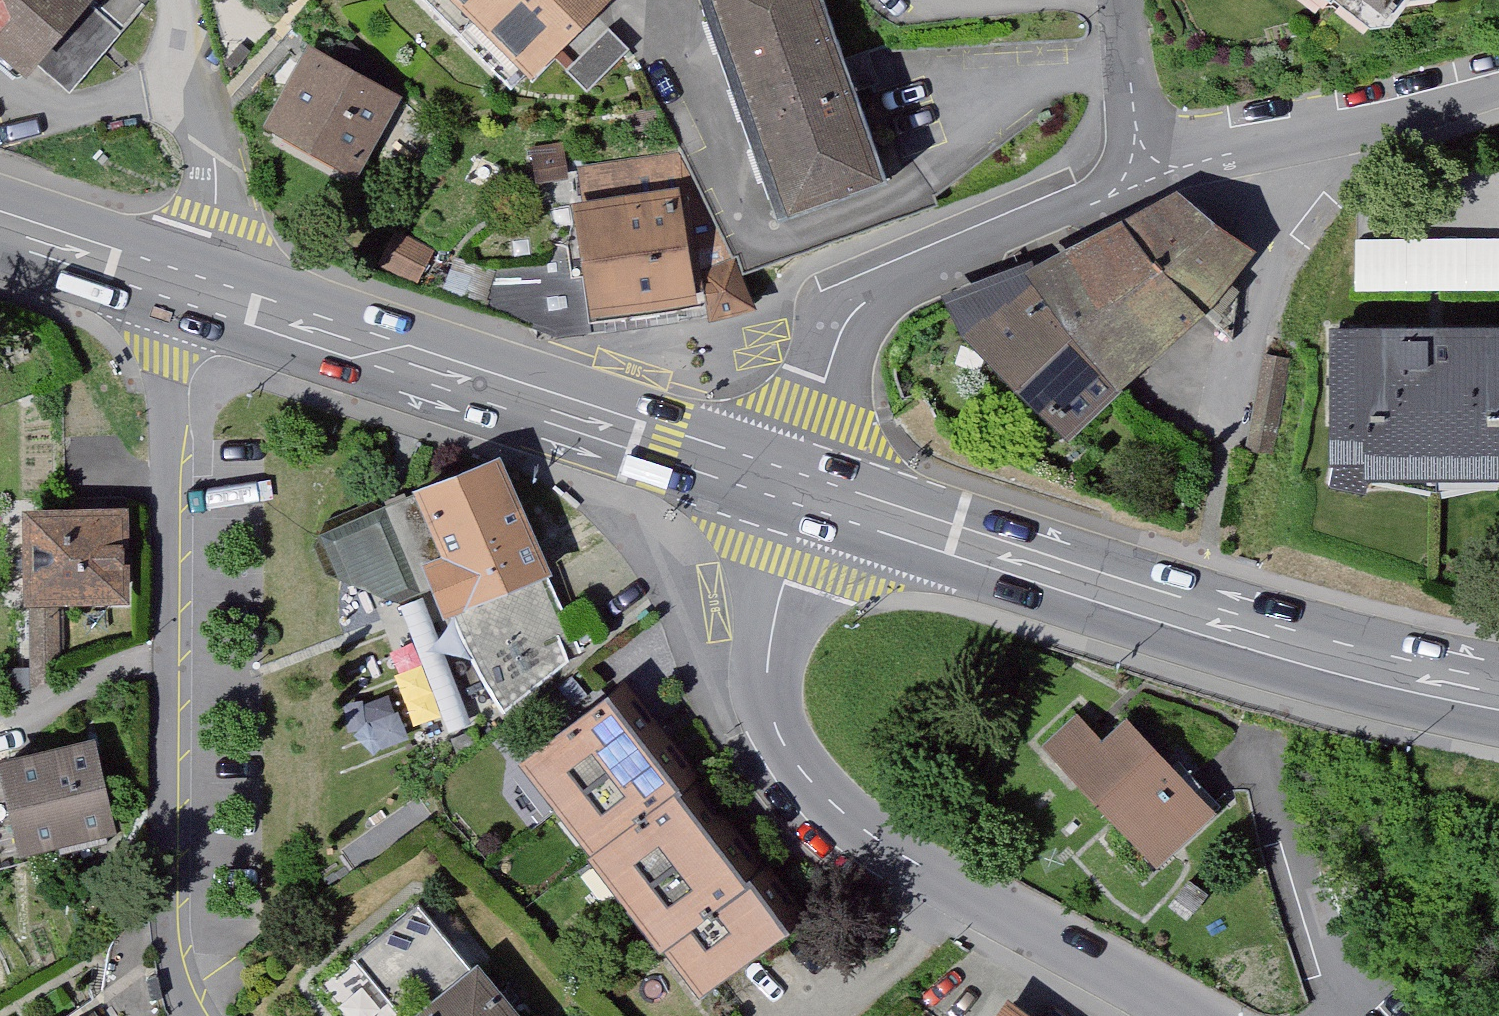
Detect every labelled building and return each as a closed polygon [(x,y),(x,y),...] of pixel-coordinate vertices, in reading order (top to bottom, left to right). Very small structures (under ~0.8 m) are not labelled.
[(86,0),(0,0),(0,55),(26,77),(89,2),(86,0)] [(596,0),(447,0),(525,80),(602,6),(596,0)] [(707,2),(789,230),(886,195),(816,0),(712,0),(707,2)] [(1391,35),(1419,0),(1346,0),(1391,35)] [(393,109),(313,66),(269,145),(350,189),(393,109)] [(683,168),(584,184),(607,327),(706,312),(683,168)] [(1245,278),(1172,216),(960,310),(1069,443),(1245,278)] [(1347,236),(1347,289),(1498,290),(1498,236),(1347,236)] [(1332,335),(1336,512),(1498,508),(1498,331),(1332,335)] [(498,464),(419,492),(446,558),(426,565),(446,621),(552,576),(498,464)] [(398,497),(324,525),(342,572),(402,598),(430,583),(398,497)] [(121,506),(38,504),(36,586),(120,588),(121,506)] [(807,906),(621,673),(521,752),(708,985),(807,906)] [(96,729),(0,747),(19,847),(115,829),(96,729)] [(1109,761),(1080,731),(1052,758),(1163,870),(1213,821),(1132,738),(1109,761)] [(426,922),(358,978),(390,1015),(504,1015),(426,922)]
